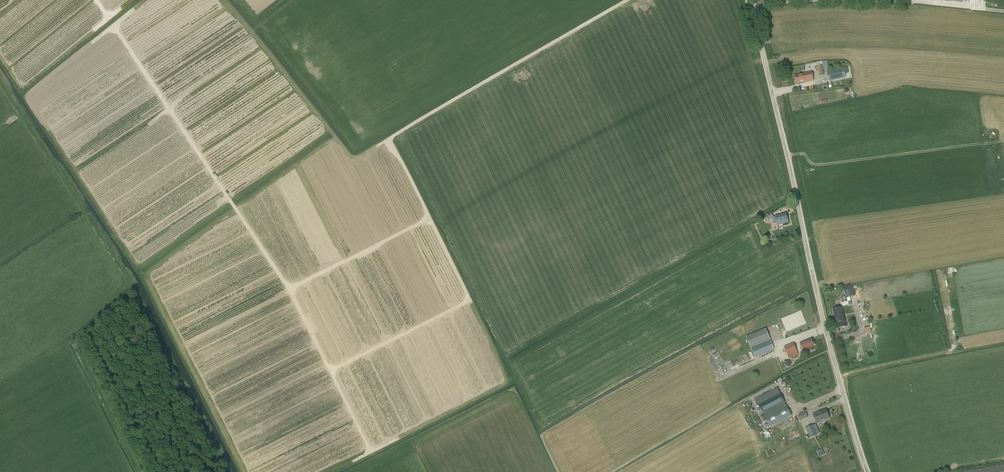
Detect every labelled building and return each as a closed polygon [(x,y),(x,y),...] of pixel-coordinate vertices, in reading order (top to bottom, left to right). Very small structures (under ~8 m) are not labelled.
[(824,74),(823,67),(822,62),(816,63),(817,67),(815,68),(815,71),(818,70),(819,75),(824,74)] [(843,68),(827,72),(829,81),(845,78),(843,70),(843,69),(843,68)] [(804,81),(804,82),(814,80),(811,71),(802,74),(802,75),(794,77),(796,83),(804,81)] [(773,222),(777,221),(778,225),(788,222),(786,213),(773,217),(772,214),(766,217),(768,221),(772,218),(773,222)] [(852,287),(844,289),(847,298),(855,296),(852,287)] [(833,309),(838,328),(846,326),(843,315),(843,314),(842,307),(833,309)] [(755,357),(774,349),(765,328),(746,337),(755,357)] [(814,346),(813,346),(815,345),(814,341),(812,342),(811,339),(800,344),(803,351),(810,348),(810,350),(811,351),(813,350),(814,350),(814,348),(813,346),(814,346)] [(793,343),(784,347),(788,355),(797,351),(793,343)] [(756,401),(769,426),(791,415),(778,390),(756,401)] [(813,415),(816,424),(829,418),(825,409),(813,415)] [(800,420),(807,417),(805,412),(798,415),(800,420)] [(813,425),(806,428),(810,438),(817,434),(813,425)] [(763,431),(766,438),(773,435),(771,429),(763,431)]
